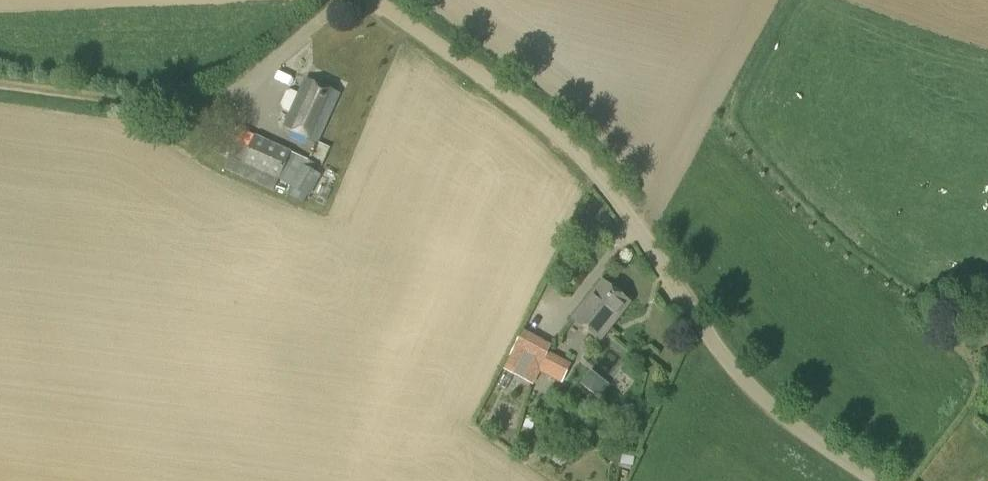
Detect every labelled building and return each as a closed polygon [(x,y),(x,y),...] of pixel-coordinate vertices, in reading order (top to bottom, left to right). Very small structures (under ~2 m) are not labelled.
[(339,94),(306,79),(299,94),(292,90),(287,92),(281,104),(283,108),(291,112),(285,126),(318,141),(339,94)] [(228,158),(241,130),(232,125),(219,154),(228,158)] [(255,136),(242,130),(229,157),(230,157),(225,169),(274,191),(279,180),(310,197),(322,175),(312,170),(316,163),(292,152),(292,151),(255,135),(255,136)] [(632,303),(602,279),(570,319),(600,343),(632,303)] [(545,301),(550,285),(537,281),(532,296),(545,301)] [(931,317),(925,327),(939,336),(945,326),(931,317)] [(551,345),(523,331),(510,355),(511,356),(503,370),(531,384),(551,345)] [(562,383),(572,364),(548,352),(538,371),(562,383)]
